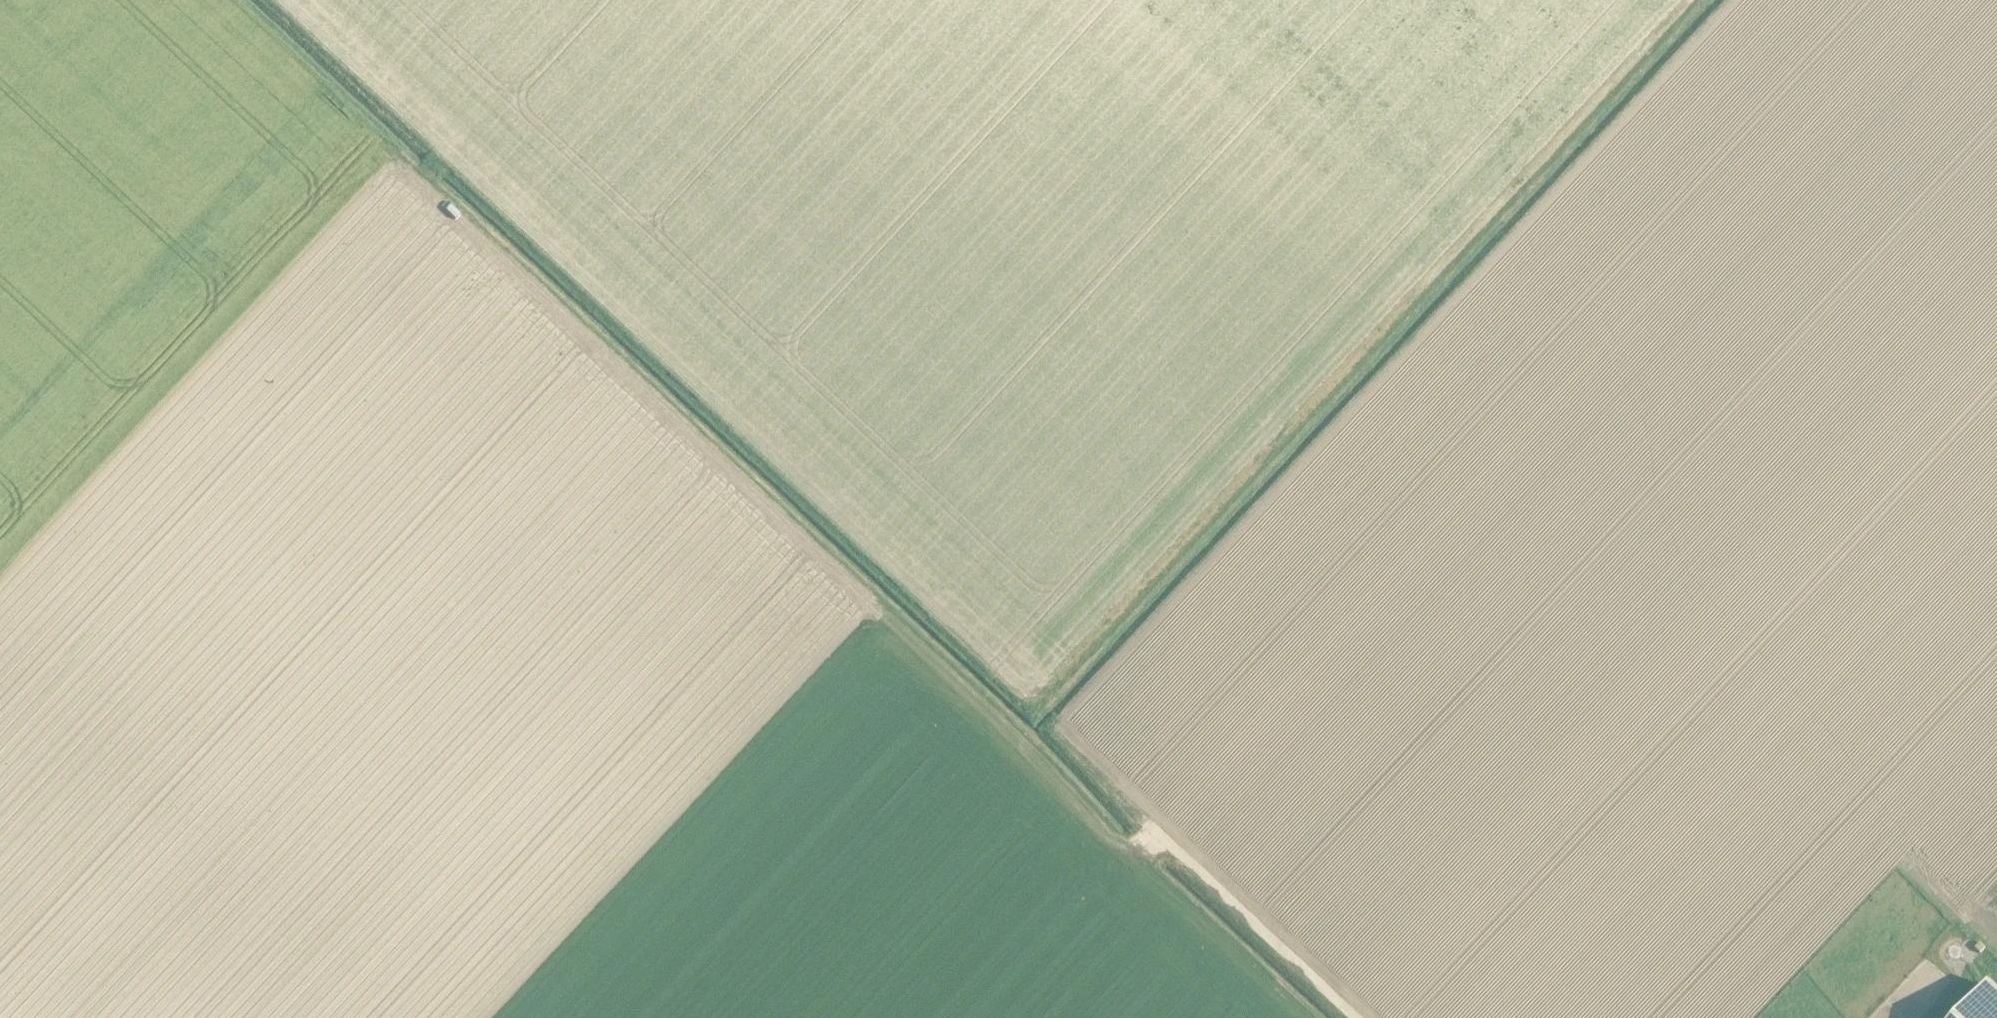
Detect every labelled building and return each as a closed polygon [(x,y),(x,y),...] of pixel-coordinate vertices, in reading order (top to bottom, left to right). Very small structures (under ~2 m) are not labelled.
[(1985,989),(1958,1017),(1996,1017),(1996,1000),(1985,989)]
